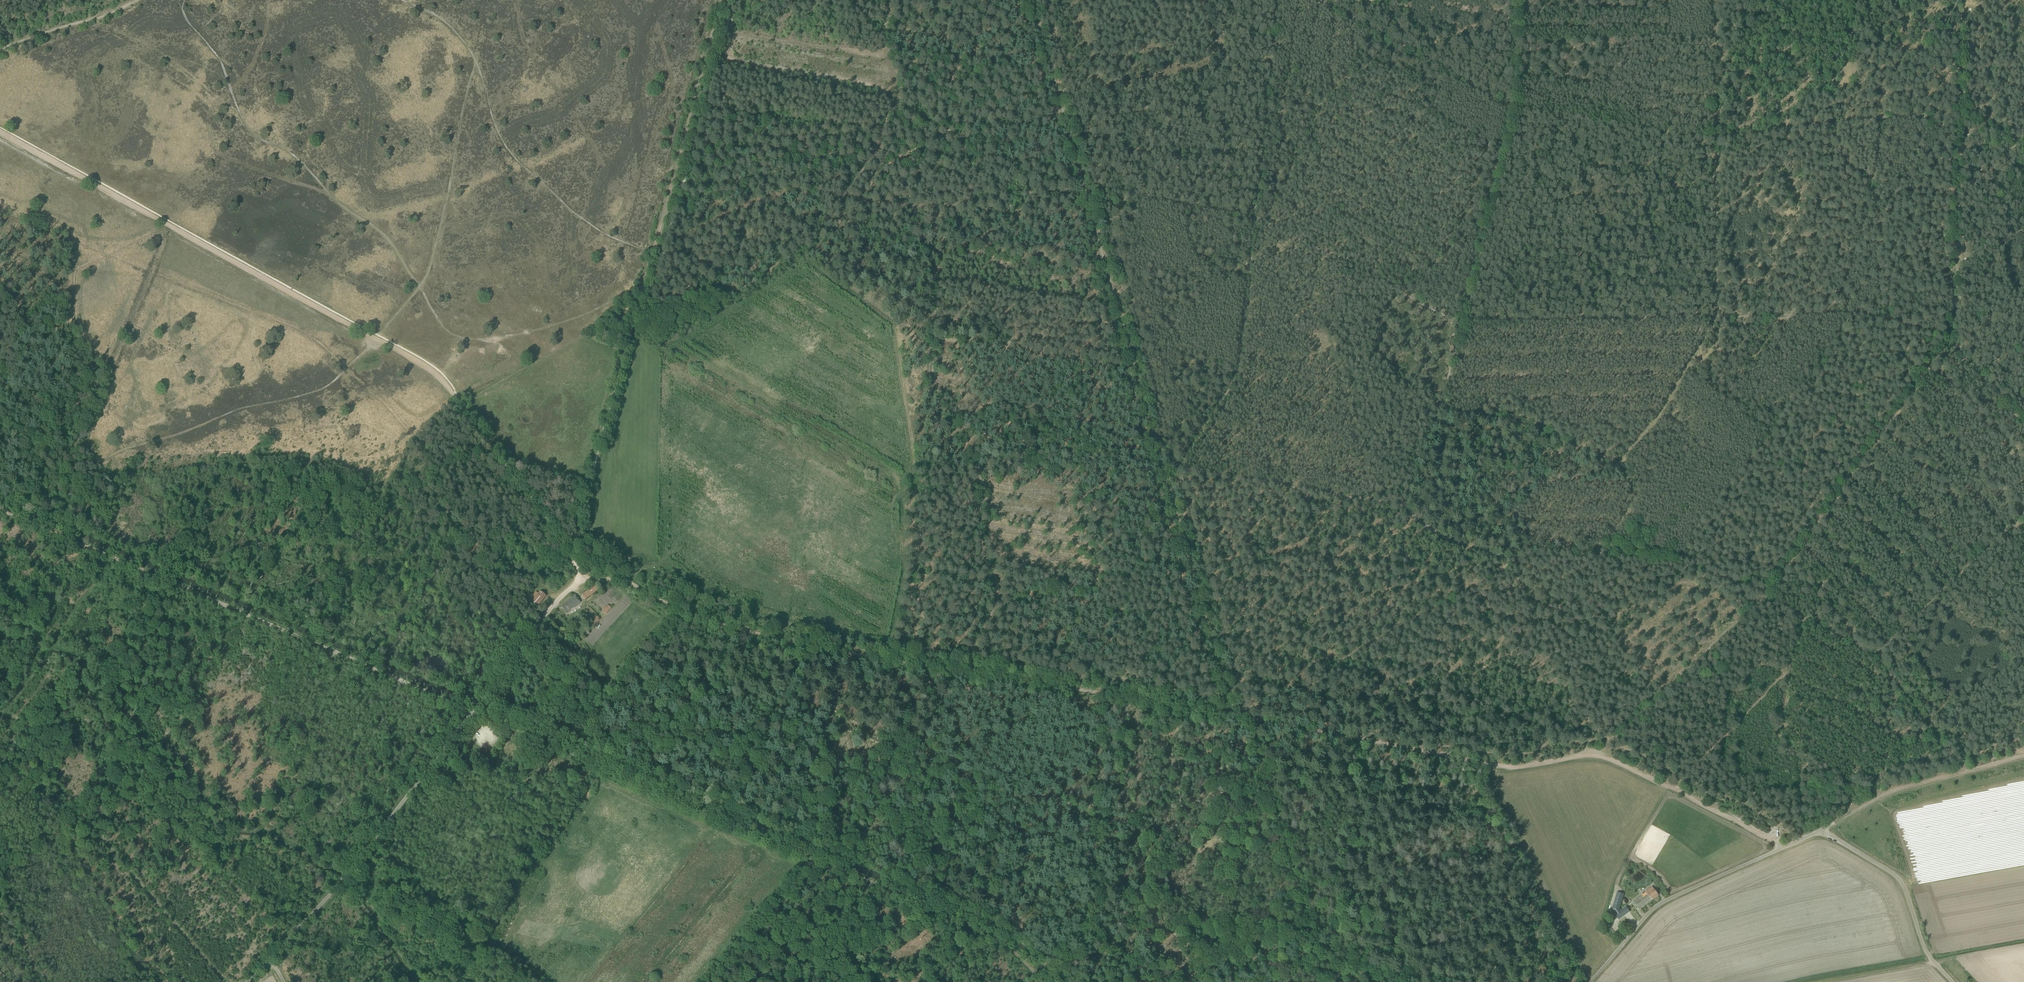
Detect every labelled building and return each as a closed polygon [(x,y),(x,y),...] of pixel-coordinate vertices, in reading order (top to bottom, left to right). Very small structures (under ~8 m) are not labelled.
[(582,595),(585,599),(599,589),(596,585),(582,595)] [(537,607),(546,596),(541,591),(538,594),(536,592),(529,600),(537,607)] [(566,613),(580,602),(575,595),(565,602),(561,606),(566,613)] [(611,609),(606,604),(601,610),(606,614),(611,609)] [(589,624),(593,628),(600,620),(596,616),(589,624)] [(567,638),(572,633),(568,628),(562,633),(567,638)] [(1639,910),(1658,895),(1652,887),(1642,895),(1633,902),(1639,910)] [(1614,902),(1620,904),(1623,890),(1617,889),(1614,902)] [(1626,907),(1615,915),(1618,920),(1629,912),(1626,907)]
